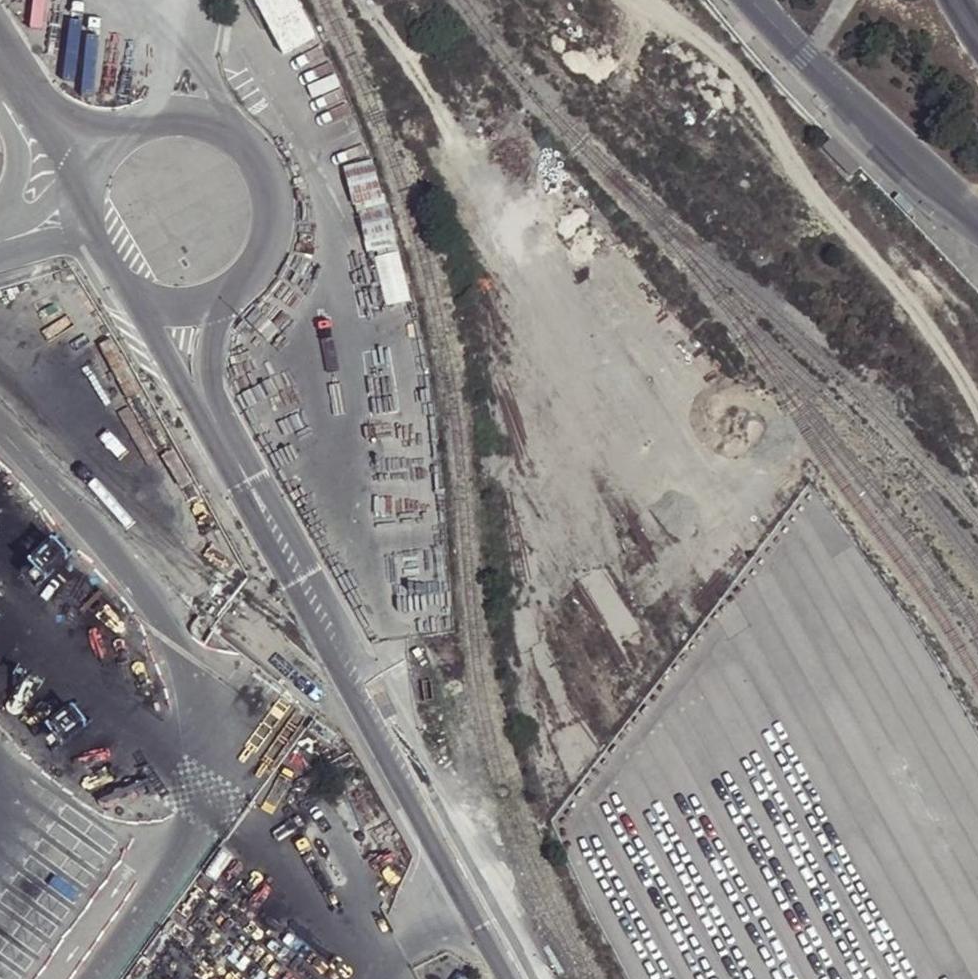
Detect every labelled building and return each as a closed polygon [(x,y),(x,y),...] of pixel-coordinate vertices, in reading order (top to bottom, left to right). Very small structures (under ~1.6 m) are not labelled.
[(279,56),(313,38),(294,0),(250,0),(279,56)]
